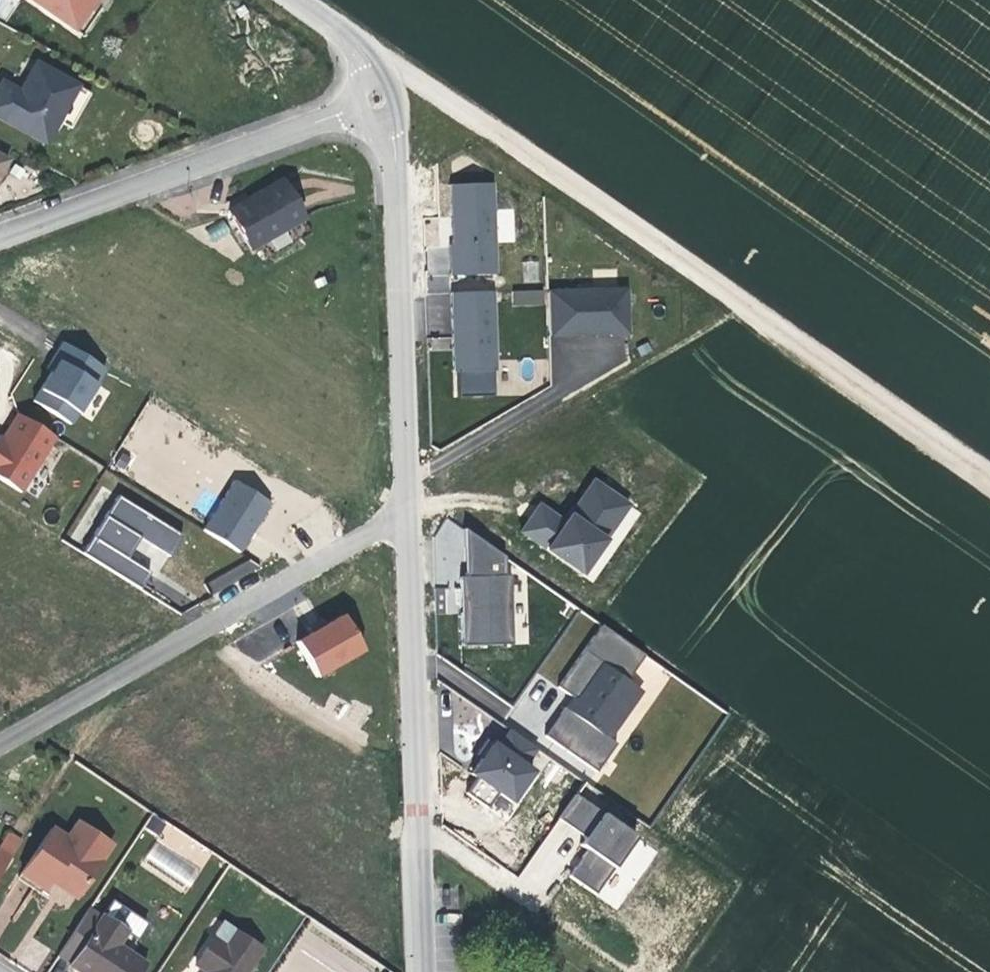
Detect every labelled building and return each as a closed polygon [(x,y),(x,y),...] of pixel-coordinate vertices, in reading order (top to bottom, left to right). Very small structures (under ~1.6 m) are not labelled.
[(87,11),(84,7),(89,0),(35,0),(75,29),(87,11)] [(87,11),(95,0),(89,0),(84,7),(87,11)] [(35,63),(23,84),(19,92),(1,82),(0,84),(0,119),(46,145),(59,120),(73,128),(90,93),(35,63)] [(8,158),(0,153),(0,172),(8,158)] [(289,211),(266,173),(233,194),(216,205),(238,241),(289,211)] [(491,182),(451,183),(452,226),(454,273),(495,272),(491,182)] [(496,209),(497,242),(514,242),(513,209),(496,209)] [(492,288),(450,289),(450,338),(451,367),(493,367),(492,288)] [(543,305),(542,289),(512,291),(513,306),(543,305)] [(627,289),(547,291),(549,332),(592,332),(627,331),(627,289)] [(626,379),(625,339),(552,340),(553,380),(626,379)] [(52,367),(55,368),(60,360),(100,384),(110,369),(66,343),(52,367)] [(79,411),(83,413),(100,384),(60,360),(55,368),(42,389),(79,411)] [(71,425),(79,411),(42,389),(34,402),(71,425)] [(18,414),(0,442),(0,479),(22,493),(56,439),(18,414)] [(610,537),(634,504),(596,478),(573,511),(575,513),(610,537)] [(204,531),(239,553),(270,504),(235,481),(204,531)] [(170,556),(184,534),(119,495),(106,517),(143,539),(170,556)] [(522,532),(549,551),(570,521),(543,502),(522,532)] [(549,551),(586,577),(613,539),(610,537),(575,513),(570,521),(549,551)] [(131,558),(143,539),(106,517),(94,535),(131,558)] [(466,529),(467,577),(508,576),(507,556),(466,529)] [(153,571),(131,558),(94,535),(84,552),(143,587),(153,571)] [(465,645),(515,643),(512,576),(508,576),(467,577),(463,577),(465,645)] [(345,616),(297,643),(317,678),(365,651),(345,616)] [(559,687),(576,698),(602,661),(629,681),(647,656),(603,625),(559,687)] [(629,681),(602,661),(576,698),(568,708),(611,738),(644,691),(629,681)] [(618,743),(611,738),(568,708),(548,737),(598,771),(618,743)] [(510,728),(499,743),(530,764),(541,749),(510,728)] [(518,806),(541,772),(530,764),(499,743),(496,741),(472,774),(477,778),(500,794),(518,806)] [(489,810),(500,794),(477,778),(466,794),(489,810)] [(583,836),(601,809),(578,793),(559,819),(583,836)] [(641,836),(605,813),(583,846),(588,850),(618,870),(641,836)] [(17,873),(29,883),(37,874),(47,881),(56,888),(72,900),(111,845),(75,821),(63,837),(50,826),(17,873)] [(19,841),(4,830),(0,835),(0,851),(9,856),(19,841)] [(600,896),(618,870),(588,850),(571,876),(600,896)] [(9,856),(0,851),(0,869),(9,856)] [(37,874),(29,883),(39,890),(47,881),(37,874)] [(141,962),(124,951),(133,937),(96,913),(94,916),(84,910),(55,951),(65,958),(64,960),(76,968),(81,971),(135,971),(141,962)] [(219,923),(191,962),(202,970),(201,971),(241,971),(256,949),(219,923)]
